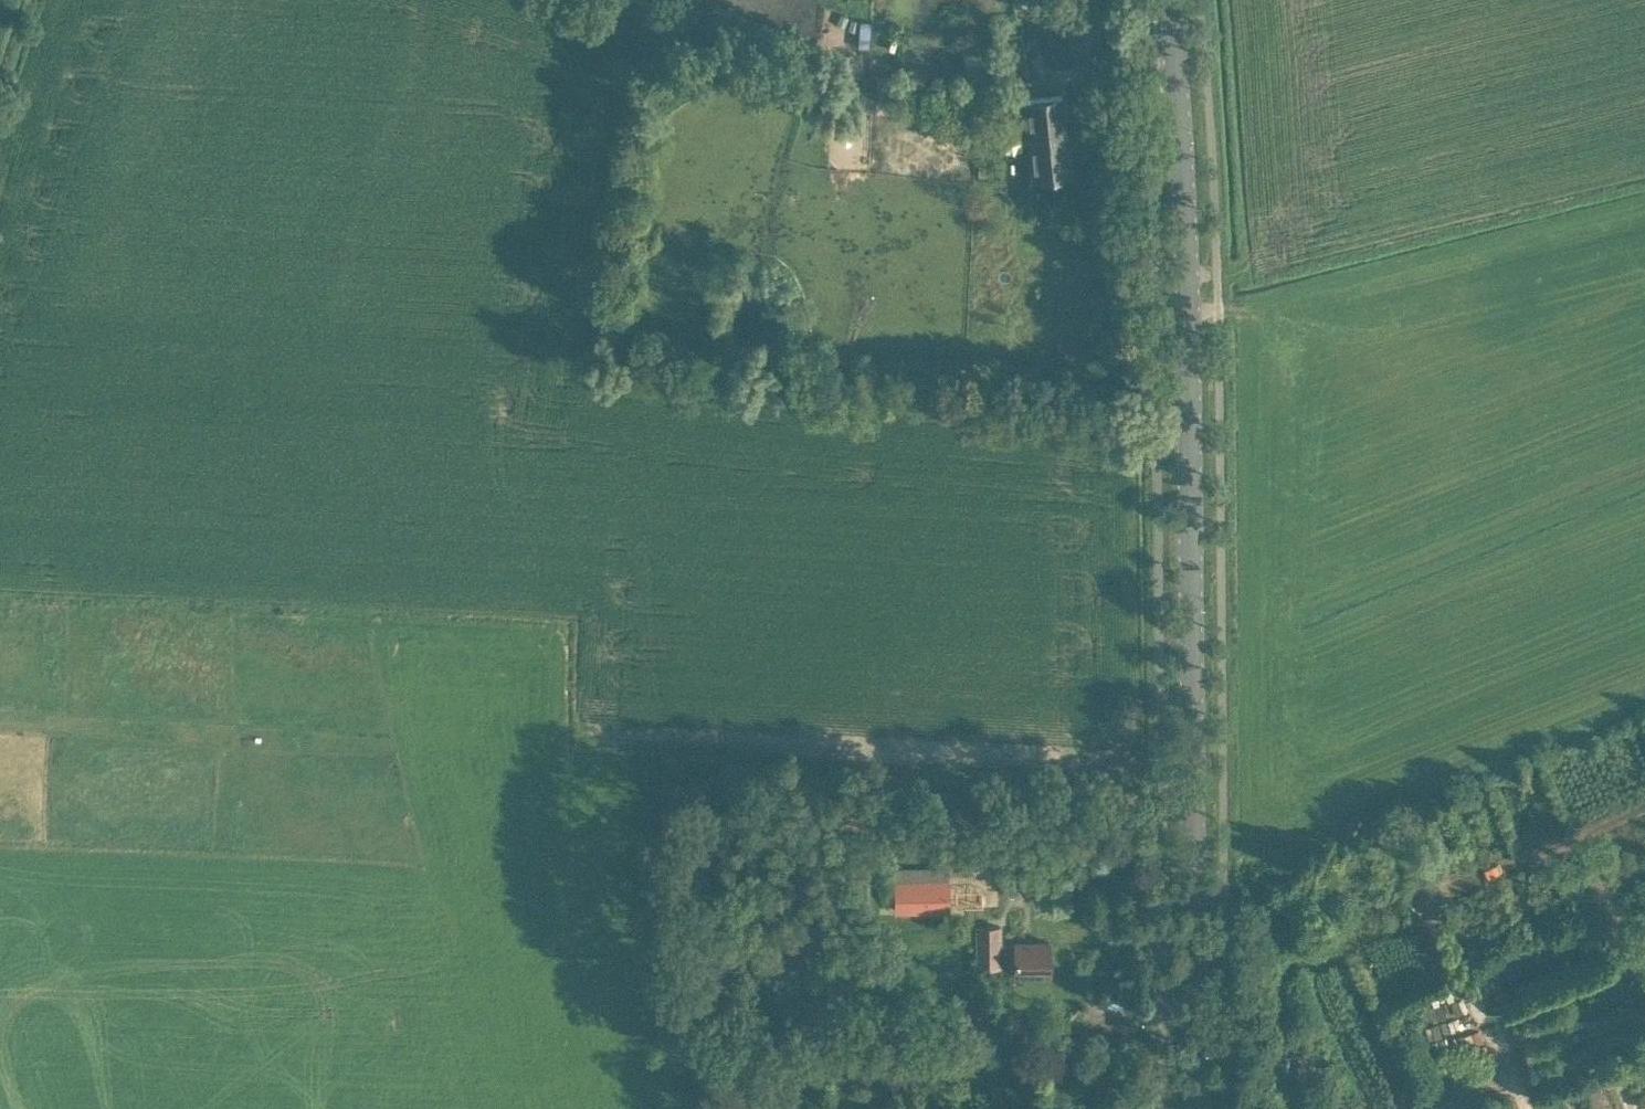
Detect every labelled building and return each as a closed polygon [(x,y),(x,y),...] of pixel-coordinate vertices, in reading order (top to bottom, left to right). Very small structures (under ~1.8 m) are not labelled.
[(1028,131),(1014,133),(1016,146),(1029,145),(1030,149),(1032,165),(1033,178),(1048,177),(1070,174),(1061,94),(1039,96),(1024,98),(1028,131)] [(1006,865),(1009,885),(1021,883),(1017,863),(1006,865)] [(945,910),(944,865),(892,867),(893,911),(945,910)] [(1001,884),(953,886),(954,909),(1002,907),(1001,884)] [(1017,964),(1017,973),(1050,973),(1049,941),(1003,941),(1003,926),(982,927),(982,964),(1017,964)] [(1444,999),(1450,1013),(1469,1003),(1463,990),(1444,999)] [(1423,1005),(1411,1011),(1417,1022),(1428,1016),(1423,1005)] [(1442,1037),(1446,1051),(1460,1048),(1456,1033),(1442,1037)]
